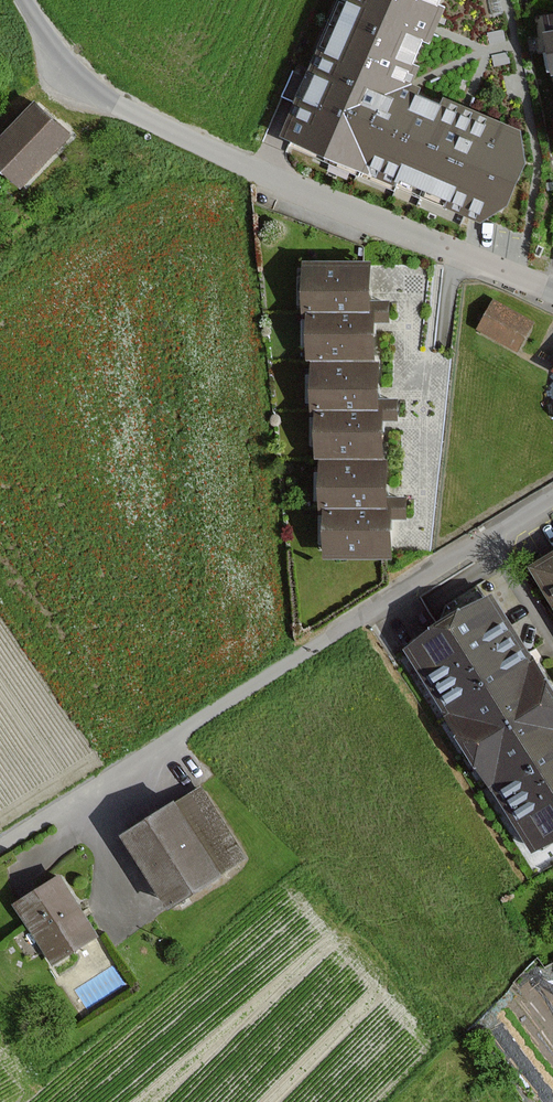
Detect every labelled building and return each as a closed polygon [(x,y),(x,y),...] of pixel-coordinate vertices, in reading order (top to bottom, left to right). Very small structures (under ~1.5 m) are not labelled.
[(277,139),(477,224),(502,209),(522,162),(518,138),(463,114),(401,87),(427,25),(437,0),(337,0),(277,139)] [(540,17),(552,83),(552,15),(540,17)] [(19,97),(0,118),(0,178),(7,185),(57,133),(19,97)] [(377,402),(377,362),(372,362),(372,334),(372,320),(386,321),(386,304),(367,304),(367,263),(302,263),(302,314),(306,314),(306,362),(311,362),(311,412),(316,412),(316,461),(321,461),(321,511),(325,511),(325,557),(389,557),(389,533),(389,516),(405,516),(405,501),(385,501),(385,461),(381,461),(381,435),(381,419),(395,419),(395,402),(377,402)] [(541,321),(498,298),(483,325),(526,348),(541,321)] [(538,570),(552,596),(552,561),(538,570)] [(409,650),(533,846),(552,833),(552,700),(527,659),(489,600),(409,650)] [(242,859),(200,790),(175,806),(124,837),(166,906),(217,874),(242,859)] [(58,878),(16,905),(51,960),(93,934),(58,878)]
